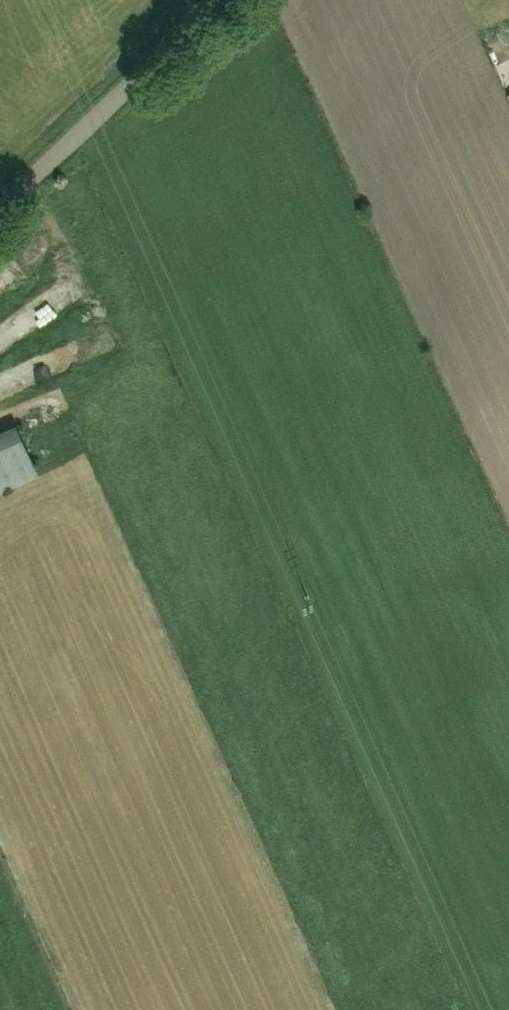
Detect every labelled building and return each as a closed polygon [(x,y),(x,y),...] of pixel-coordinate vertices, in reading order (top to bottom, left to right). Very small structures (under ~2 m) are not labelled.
[(0,431),(0,492),(38,474),(16,424),(0,431)]
